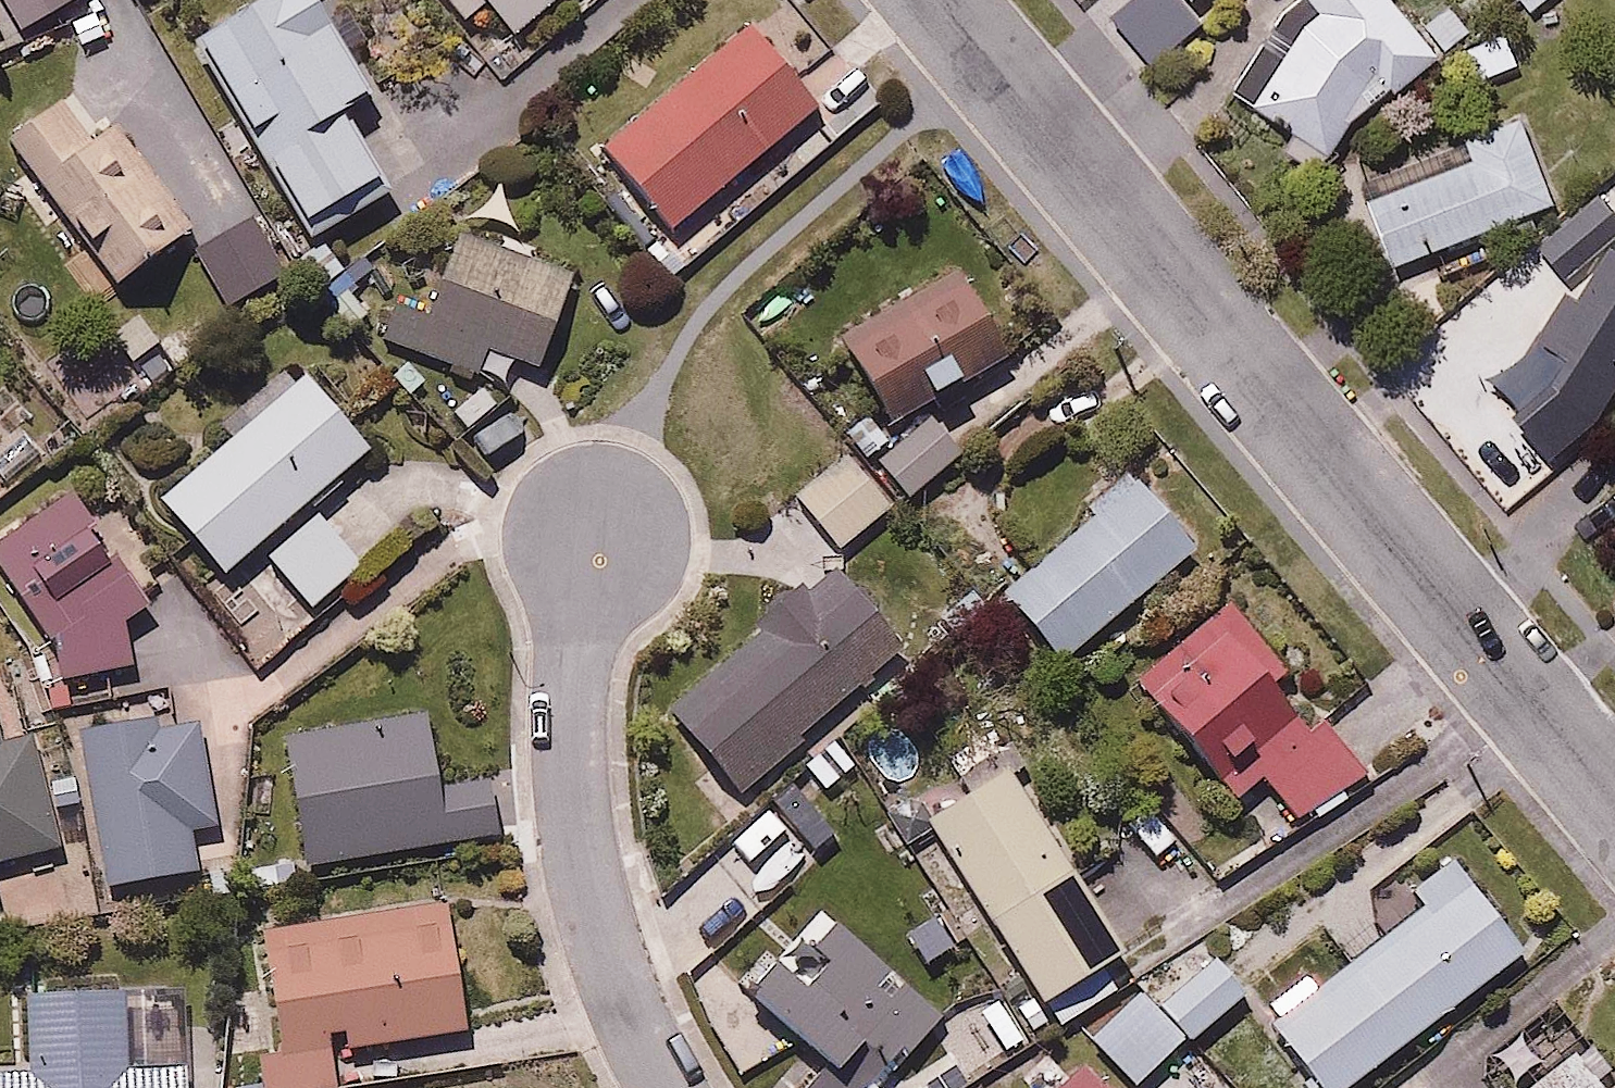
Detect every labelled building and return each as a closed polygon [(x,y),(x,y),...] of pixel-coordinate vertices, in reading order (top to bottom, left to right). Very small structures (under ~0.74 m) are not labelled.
[(29,33),(79,0),(7,0),(29,33)] [(201,34),(319,221),(394,174),(351,105),(386,83),(334,0),(255,0),(201,34)] [(463,19),(485,0),(446,0),(463,19)] [(523,37),(565,0),(490,0),(523,37)] [(1408,0),(1310,0),(1327,20),(1261,77),(1325,151),(1476,22),(1457,0),(1440,0),(1421,16),(1408,0)] [(832,110),(756,14),(602,137),(678,233),(832,110)] [(71,93),(13,135),(122,286),(203,228),(117,107),(93,124),(71,93)] [(1556,195),(1523,105),(1461,127),(1470,152),(1362,192),(1386,259),(1556,195)] [(1542,240),(1566,271),(1614,231),(1614,203),(1604,190),(1542,240)] [(334,232),(299,258),(348,323),(383,297),(334,232)] [(586,278),(455,232),(437,283),(408,272),(386,334),(486,369),(494,344),(555,366),(586,278)] [(1614,386),(1614,241),(1611,239),(1562,325),(1495,385),(1550,451),(1605,403),(1614,386)] [(1005,343),(954,258),(836,330),(887,414),(1005,343)] [(383,444),(315,365),(161,496),(231,578),(268,546),(322,609),(381,558),(325,493),(383,444)] [(966,453),(931,409),(873,455),(909,499),(966,453)] [(899,504),(857,454),(801,501),(843,552),(899,504)] [(1063,665),(1204,547),(1136,465),(995,583),(1063,665)] [(0,537),(0,562),(62,655),(67,677),(138,659),(126,612),(179,577),(129,501),(109,514),(86,480),(0,537)] [(921,649),(846,558),(669,705),(745,795),(921,649)] [(1371,777),(1230,597),(1131,674),(1221,788),(1257,760),(1309,826),(1371,777)] [(158,714),(76,727),(101,890),(202,875),(194,830),(222,826),(206,721),(160,728),(158,714)] [(71,843),(48,736),(6,744),(0,716),(0,859),(71,843)] [(309,868),(499,841),(488,769),(445,775),(438,722),(291,743),(309,868)] [(1010,764),(925,816),(1040,1001),(1125,949),(1010,764)] [(1522,951),(1451,863),(1263,1014),(1322,1087),(1351,1087),(1522,951)] [(268,918),(285,1044),(253,1048),(259,1087),(345,1087),(346,1087),(340,1044),(468,1026),(450,893),(268,918)] [(837,913),(789,970),(774,958),(744,992),(822,1058),(797,1087),(886,1087),(952,1010),(837,913)] [(1144,987),(1190,1041),(1246,994),(1200,940),(1144,987)] [(197,1056),(139,1058),(136,984),(37,988),(40,1067),(0,1068),(0,1087),(199,1087),(197,1056)] [(1190,1041),(1144,987),(1092,1032),(1138,1086),(1190,1041)] [(1500,1087),(1602,1087),(1575,1043),(1500,1087)] [(1076,1059),(1046,1087),(1105,1087),(1076,1059)]
